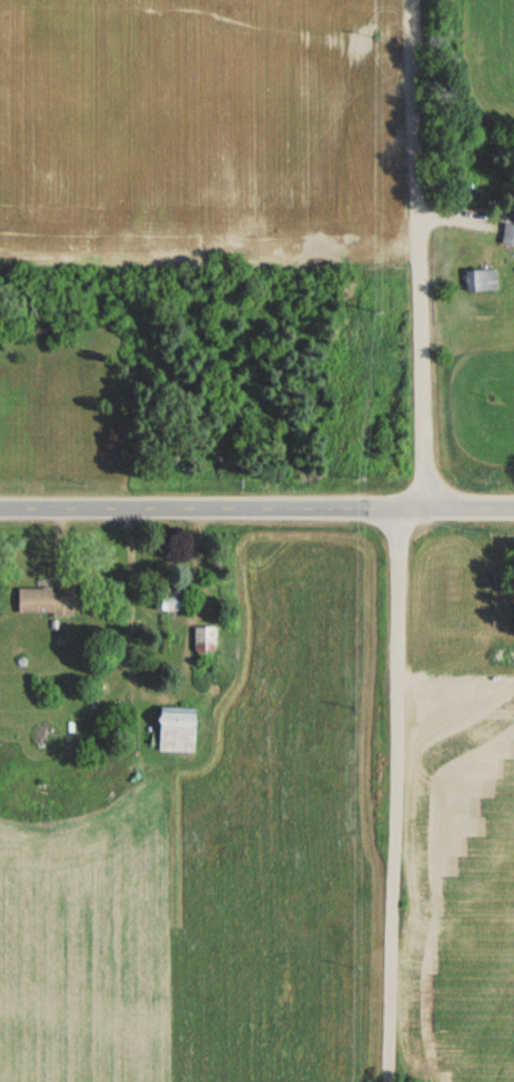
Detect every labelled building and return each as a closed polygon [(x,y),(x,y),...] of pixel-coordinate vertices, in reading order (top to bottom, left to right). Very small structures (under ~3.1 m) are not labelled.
[(505,224),(502,245),(513,246),(513,225),(505,224)] [(498,269),(466,269),(466,290),(498,290),(498,269)] [(156,588),(156,611),(184,611),(184,588),(156,588)] [(19,589),(19,614),(74,614),(74,589),(19,589)] [(216,627),(195,627),(195,654),(216,654),(216,627)] [(196,708),(160,707),(159,752),(196,752),(196,708)]
